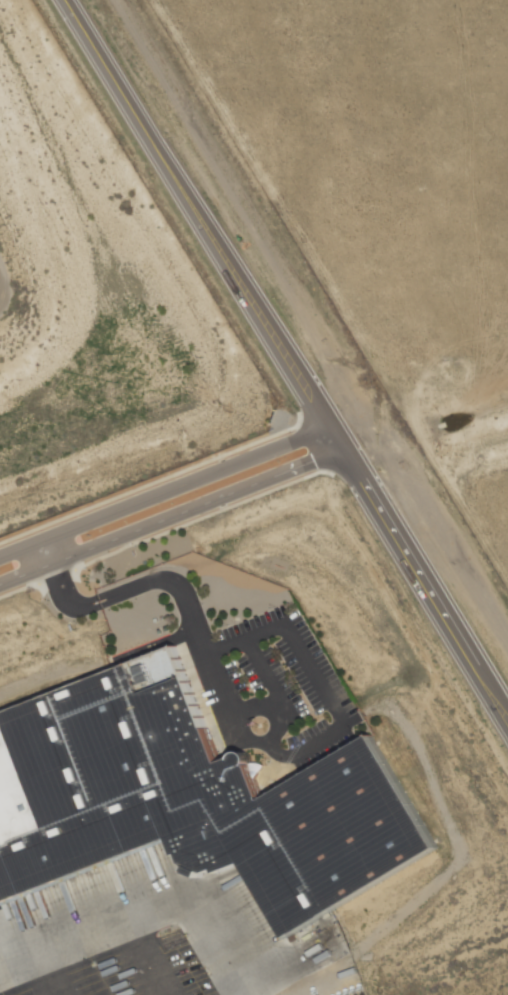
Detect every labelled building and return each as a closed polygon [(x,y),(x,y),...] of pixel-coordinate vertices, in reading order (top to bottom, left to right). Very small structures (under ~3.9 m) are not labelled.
[(1,908),(0,905),(0,854),(12,849),(0,817),(0,719),(178,648),(224,766),(235,761),(238,763),(238,760),(240,758),(242,755),(245,755),(249,756),(251,757),(252,760),(253,764),(251,768),(253,769),(267,802),(372,739),(438,851),(287,940),(242,867),(218,877),(216,872),(206,877),(188,872),(183,856),(178,857),(173,840),(1,908)]
